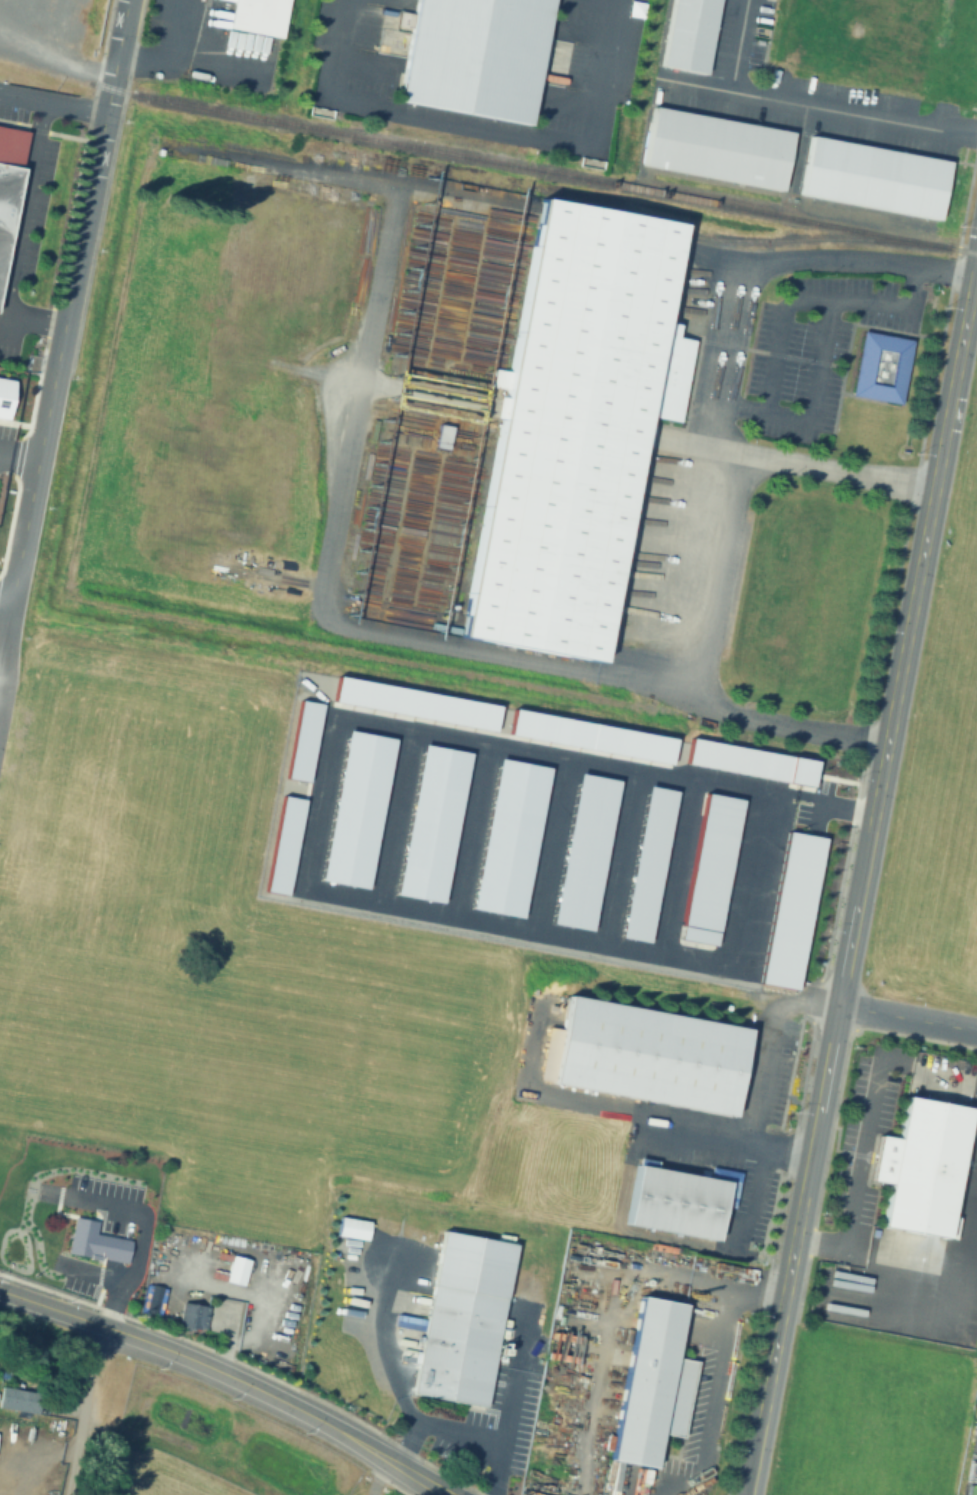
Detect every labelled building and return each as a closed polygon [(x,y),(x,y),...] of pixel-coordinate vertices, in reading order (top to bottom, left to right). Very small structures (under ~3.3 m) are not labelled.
[(227,29),(232,0),(284,0),(277,39),(227,29)] [(392,97),(411,0),(550,0),(526,123),(392,97)] [(655,65),(668,0),(715,0),(701,74),(655,65)] [(779,189),(637,162),(648,107),(790,134),(779,189)] [(25,129),(0,265),(0,125),(25,129)] [(935,219),(796,192),(807,136),(945,163),(935,219)] [(453,636),(495,420),(489,419),(493,397),(499,398),(501,388),(489,386),(492,369),(505,371),(536,206),(538,197),(677,223),(675,231),(658,323),(674,326),(672,337),(692,341),(676,422),(640,415),(638,425),(648,427),(644,449),(634,447),(592,663),(453,636)] [(858,330),(909,339),(898,403),(847,395),(858,330)] [(9,417),(0,415),(0,382),(14,385),(9,417)] [(446,428),(438,426),(434,441),(442,443),(446,428)] [(345,705),(349,682),(511,712),(507,735),(345,705)] [(320,788),(298,784),(312,704),(335,708),(320,788)] [(524,713),(686,743),(681,769),(519,739),(524,713)] [(825,759),(819,786),(691,763),(696,735),(825,759)] [(359,737),(405,745),(378,894),(332,885),(359,737)] [(434,749),(483,758),(456,907),(407,898),(434,749)] [(508,763),(559,773),(532,922),(480,912),(508,763)] [(585,771),(624,778),(597,930),(557,923),(585,771)] [(654,783),(683,789),(655,942),(626,936),(654,783)] [(685,937),(711,790),(749,797),(722,943),(685,937)] [(292,800),(317,804),(300,897),(275,892),(292,800)] [(794,829),(831,835),(803,988),(766,981),(794,829)] [(728,1115),(547,1080),(564,994),(745,1029),(728,1115)] [(900,1094),(966,1105),(947,1214),(957,1216),(953,1237),(878,1224),(885,1183),(867,1180),(875,1134),(893,1137),(900,1094)] [(622,1221),(634,1156),(653,1159),(652,1167),(707,1177),(709,1165),(739,1171),(733,1208),(719,1205),(713,1238),(622,1221)] [(94,1237),(132,1244),(128,1266),(100,1261),(101,1257),(90,1255),(89,1262),(67,1258),(74,1220),(96,1224),(94,1237)] [(509,1245),(482,1404),(410,1391),(437,1232),(509,1245)] [(242,1285),(249,1258),(230,1254),(223,1280),(242,1285)] [(636,1294),(680,1302),(670,1355),(696,1360),(682,1437),(656,1432),(649,1466),(605,1458),(636,1294)] [(180,1301),(206,1304),(203,1328),(177,1324),(180,1301)] [(33,1413),(0,1407),(0,1386),(37,1393),(33,1413)]
